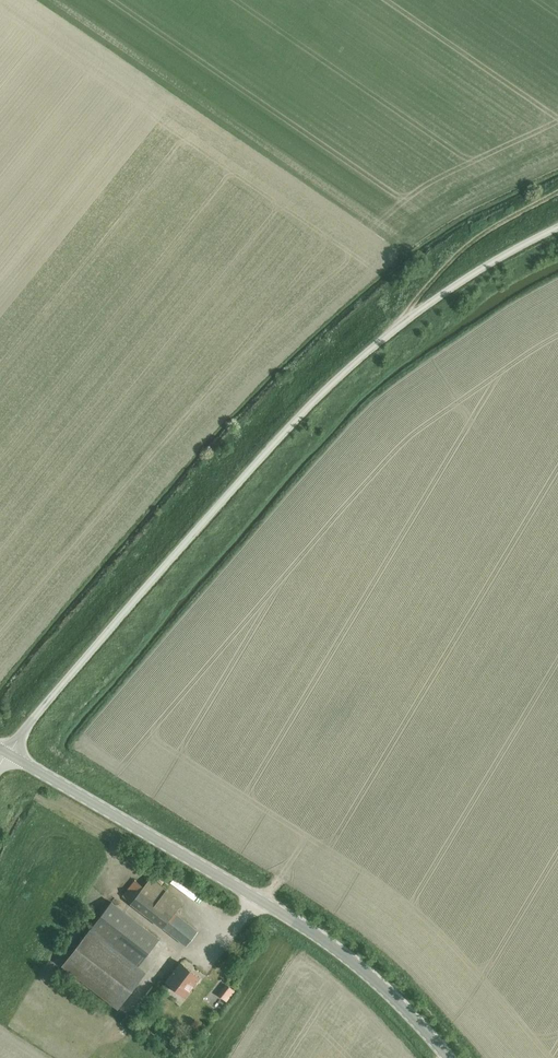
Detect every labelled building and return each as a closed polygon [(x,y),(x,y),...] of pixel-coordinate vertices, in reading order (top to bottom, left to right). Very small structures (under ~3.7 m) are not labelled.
[(161,926),(180,901),(150,877),(143,886),(135,879),(122,895),(161,926)] [(206,902),(211,897),(187,877),(183,882),(206,902)] [(94,925),(148,967),(165,944),(112,903),(94,925)] [(164,928),(185,945),(197,930),(175,913),(164,928)] [(90,929),(62,966),(118,1009),(146,972),(90,929)] [(180,962),(165,981),(185,996),(199,978),(180,962)] [(217,974),(225,983),(232,978),(223,969),(217,974)]
